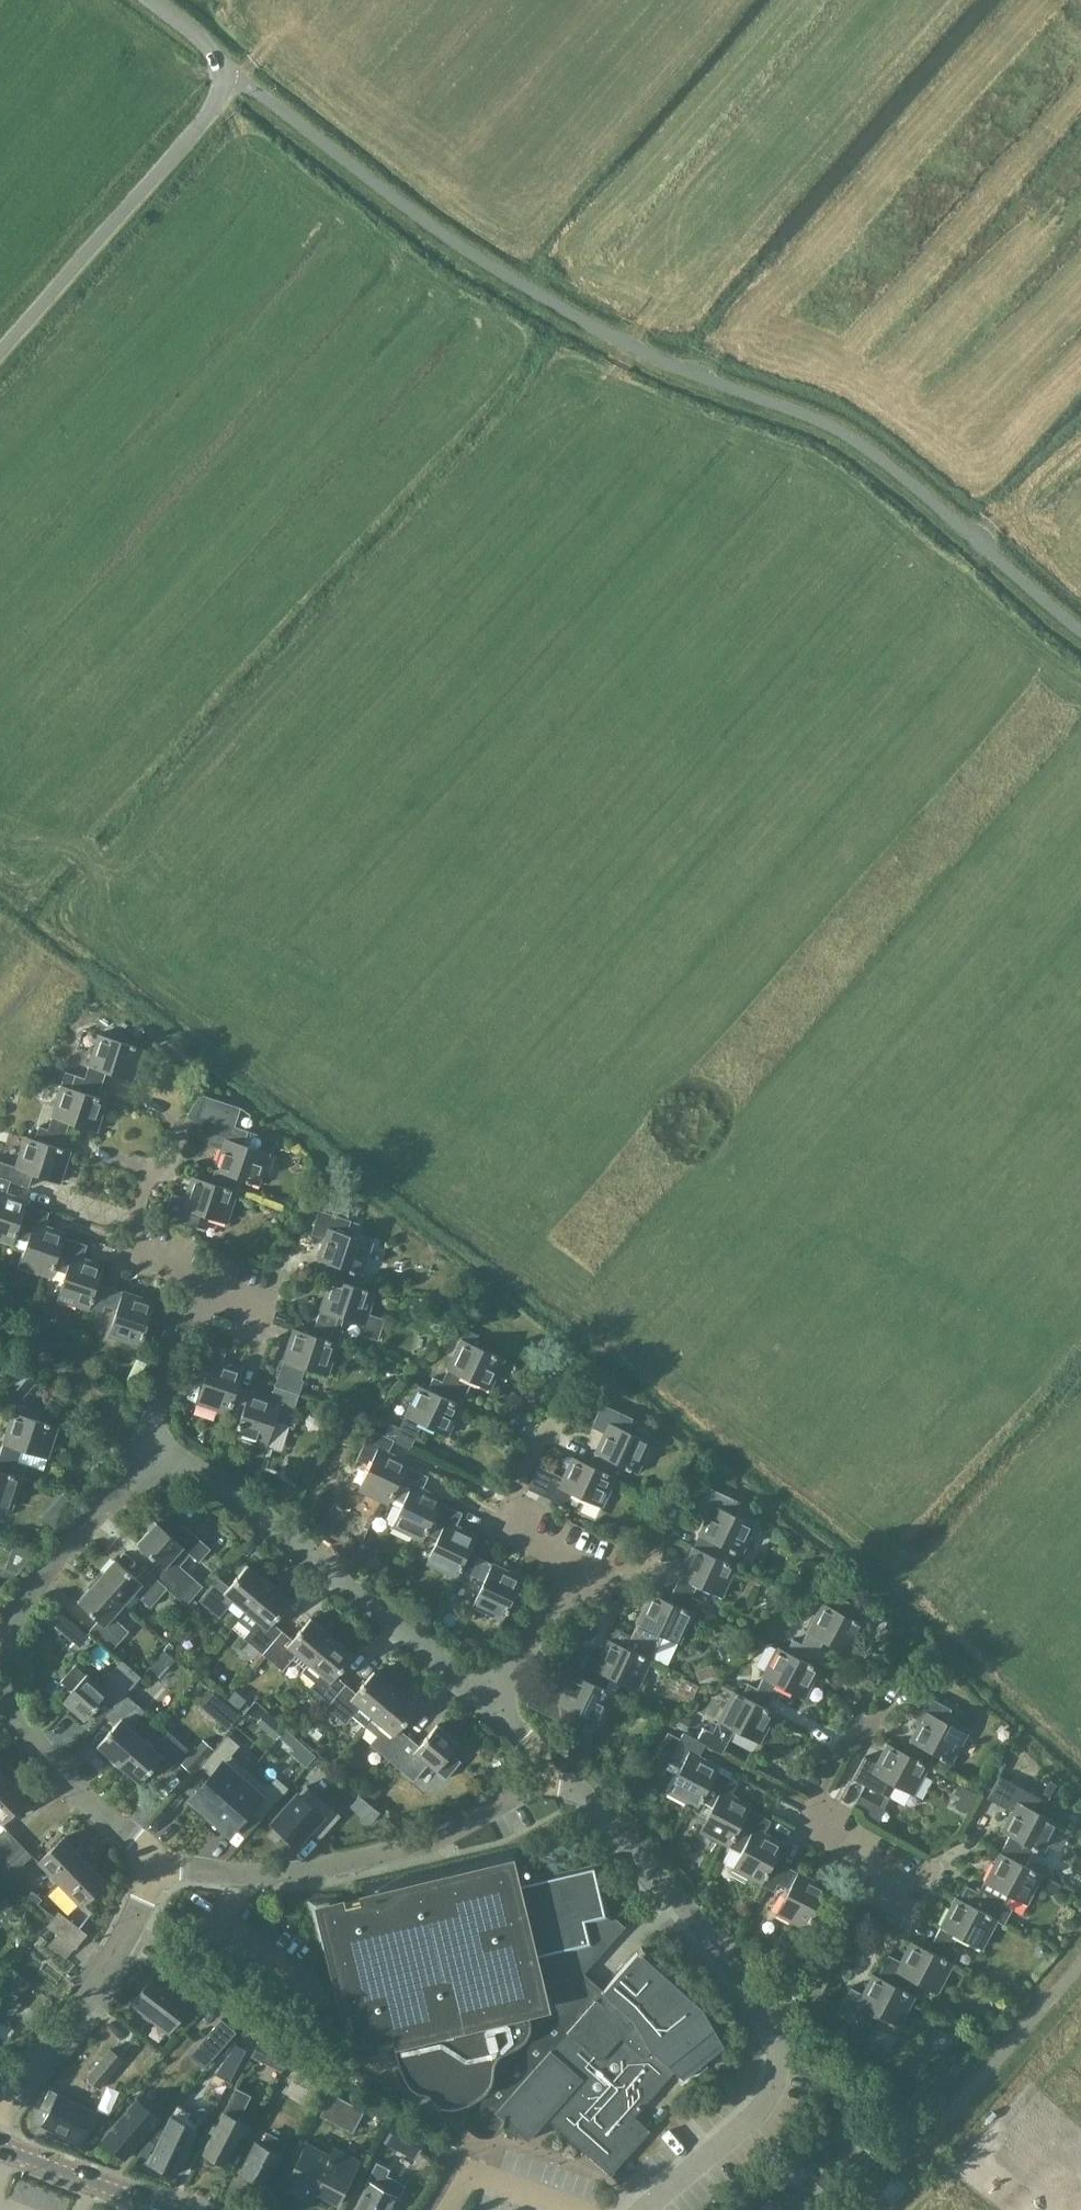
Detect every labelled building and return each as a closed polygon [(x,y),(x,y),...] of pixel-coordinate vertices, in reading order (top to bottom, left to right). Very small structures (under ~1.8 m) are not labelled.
[(65,1072),(60,1085),(93,1096),(93,1095),(97,1096),(105,1072),(134,1081),(144,1049),(97,1033),(87,1066),(88,1066),(84,1078),(65,1072)] [(39,1063),(35,1074),(45,1078),(47,1071),(45,1066),(39,1063)] [(24,1135),(24,1137),(56,1147),(57,1146),(61,1147),(68,1123),(97,1132),(107,1100),(97,1097),(97,1096),(93,1095),(93,1096),(60,1085),(50,1117),(52,1117),(48,1130),(39,1127),(35,1139),(24,1135)] [(209,1098),(203,1119),(215,1123),(208,1144),(220,1148),(213,1170),(209,1182),(223,1187),(224,1185),(230,1187),(229,1189),(236,1191),(238,1186),(241,1178),(259,1185),(270,1154),(252,1147),(242,1144),(247,1131),(234,1127),(240,1107),(209,1098)] [(6,1179),(6,1180),(10,1181),(28,1187),(32,1174),(60,1183),(70,1151),(60,1148),(61,1147),(57,1146),(56,1147),(24,1137),(15,1166),(0,1161),(0,1177),(6,1179)] [(172,1193),(164,1216),(195,1227),(200,1213),(227,1222),(237,1192),(236,1191),(229,1189),(230,1187),(224,1185),(223,1187),(209,1182),(191,1176),(184,1197),(172,1193)] [(26,1205),(28,1199),(6,1192),(10,1181),(6,1180),(6,1179),(0,1177),(0,1241),(12,1245),(15,1236),(16,1237),(26,1205)] [(26,1205),(16,1237),(27,1240),(18,1267),(49,1277),(64,1231),(44,1225),(48,1212),(26,1205)] [(335,1266),(331,1278),(362,1289),(362,1288),(357,1286),(361,1275),(362,1275),(373,1243),(346,1233),(350,1221),(319,1210),(311,1233),(323,1238),(316,1259),(335,1266)] [(88,1309),(89,1309),(91,1303),(92,1303),(94,1298),(93,1298),(98,1283),(104,1265),(82,1257),(86,1245),(64,1237),(53,1268),(65,1272),(56,1299),(88,1310),(88,1309)] [(320,1310),(311,1335),(326,1340),(326,1339),(332,1340),(331,1342),(339,1344),(339,1343),(338,1343),(342,1330),(339,1329),(343,1316),(362,1323),(359,1334),(377,1340),(384,1320),(368,1314),(376,1293),(362,1288),(362,1289),(331,1278),(329,1277),(318,1309),(320,1310)] [(91,1303),(89,1309),(102,1314),(104,1305),(116,1309),(107,1336),(139,1347),(155,1301),(123,1290),(123,1292),(98,1283),(93,1298),(94,1298),(92,1303),(91,1303)] [(283,1360),(274,1386),(298,1394),(303,1380),(297,1378),(301,1366),(328,1375),(339,1344),(331,1342),(332,1340),(326,1339),(326,1340),(311,1335),(293,1329),(282,1360),(283,1360)] [(460,1339),(446,1369),(447,1369),(471,1381),(490,1389),(504,1360),(473,1345),(478,1335),(465,1329),(460,1339)] [(227,1415),(228,1413),(230,1406),(231,1406),(233,1401),(232,1401),(236,1387),(242,1369),(222,1361),(226,1349),(202,1341),(191,1372),(205,1377),(196,1404),(227,1415)] [(21,1372),(4,1392),(18,1404),(36,1384),(21,1372)] [(178,1376),(174,1391),(179,1393),(184,1395),(189,1379),(184,1378),(178,1376)] [(405,1416),(399,1427),(391,1423),(385,1435),(384,1436),(393,1440),(393,1441),(409,1448),(421,1424),(447,1436),(461,1406),(453,1402),(454,1401),(452,1401),(449,1399),(448,1400),(418,1385),(403,1415),(405,1416)] [(230,1406),(228,1413),(240,1418),(234,1436),(265,1447),(275,1420),(287,1424),(298,1394),(274,1386),(270,1398),(250,1391),(249,1392),(236,1387),(232,1401),(233,1401),(231,1406),(230,1406)] [(595,1453),(592,1459),(589,1465),(602,1471),(602,1470),(607,1472),(607,1473),(615,1477),(620,1464),(637,1472),(651,1443),(626,1431),(632,1418),(602,1404),(591,1427),(603,1432),(593,1452),(595,1453)] [(0,1454),(0,1471),(8,1474),(9,1473),(14,1474),(13,1475),(21,1478),(25,1464),(17,1462),(21,1450),(48,1458),(58,1427),(12,1412),(1,1443),(3,1444),(0,1454)] [(372,1413),(365,1419),(370,1425),(377,1419),(372,1413)] [(392,1496),(407,1466),(409,1462),(388,1452),(393,1441),(393,1440),(384,1436),(385,1435),(371,1429),(357,1459),(369,1465),(357,1490),(387,1505),(391,1496),(392,1496)] [(550,1471),(539,1494),(561,1504),(577,1512),(584,1498),(601,1506),(615,1477),(607,1473),(607,1472),(602,1470),(602,1471),(589,1465),(571,1457),(562,1477),(550,1471)] [(422,1541),(426,1533),(440,1503),(442,1497),(422,1488),(428,1476),(407,1466),(392,1496),(403,1501),(391,1527),(422,1541)] [(12,1509),(22,1478),(21,1478),(13,1475),(14,1474),(9,1473),(8,1474),(0,1471),(0,1506),(12,1509)] [(706,1486),(695,1508),(707,1514),(697,1534),(698,1535),(740,1555),(742,1556),(756,1525),(731,1513),(737,1500),(706,1486)] [(62,1494),(51,1506),(62,1515),(70,1505),(72,1503),(62,1494)] [(424,1564),(455,1578),(455,1577),(460,1568),(461,1569),(463,1565),(462,1564),(467,1552),(476,1534),(456,1524),(461,1513),(440,1503),(426,1533),(437,1538),(424,1564)] [(156,1522),(136,1544),(157,1562),(149,1572),(167,1587),(166,1588),(186,1605),(192,1598),(202,1586),(179,1565),(189,1553),(198,1561),(210,1548),(182,1524),(172,1536),(168,1533),(162,1527),(156,1522)] [(679,1577),(674,1589),(668,1601),(649,1593),(681,1608),(682,1607),(687,1609),(686,1611),(694,1614),(694,1613),(693,1612),(699,1600),(690,1597),(696,1585),(722,1598),(736,1567),(729,1563),(729,1562),(724,1560),(724,1561),(693,1547),(692,1546),(678,1576),(679,1577)] [(360,1547),(354,1556),(363,1567),(372,1554),(360,1547)] [(492,1564),(480,1558),(467,1552),(462,1564),(463,1565),(461,1569),(460,1568),(455,1577),(455,1578),(456,1577),(468,1583),(472,1575),(483,1581),(471,1606),(501,1621),(522,1577),(492,1563),(492,1564)] [(114,1559),(96,1580),(123,1605),(133,1593),(150,1607),(166,1588),(167,1587),(149,1572),(144,1567),(136,1578),(114,1559)] [(232,1601),(244,1611),(267,1583),(247,1566),(229,1587),(218,1577),(199,1601),(218,1617),(232,1601)] [(123,1605),(96,1580),(78,1601),(98,1620),(89,1631),(111,1650),(128,1630),(113,1617),(123,1605)] [(238,1619),(237,1620),(249,1631),(246,1635),(243,1638),(259,1651),(263,1654),(282,1631),(271,1622),(286,1605),(289,1601),(267,1583),(244,1611),(238,1619)] [(637,1623),(631,1635),(625,1647),(639,1654),(640,1653),(644,1655),(644,1656),(652,1660),(652,1659),(650,1659),(661,1635),(680,1644),(694,1614),(686,1611),(687,1609),(682,1607),(681,1608),(649,1593),(636,1622),(637,1623)] [(766,1595),(765,1608),(785,1609),(785,1596),(766,1595)] [(807,1633),(800,1645),(792,1640),(786,1651),(807,1662),(807,1661),(811,1663),(824,1640),(848,1654),(864,1626),(860,1623),(866,1612),(842,1599),(836,1610),(822,1602),(805,1632),(807,1633)] [(57,1609),(49,1619),(79,1645),(87,1635),(57,1609)] [(282,1631),(263,1654),(265,1657),(282,1670),(291,1659),(304,1669),(308,1664),(332,1636),(311,1618),(307,1623),(293,1640),(282,1631)] [(304,1669),(301,1672),(314,1682),(306,1691),(326,1707),(346,1685),(336,1676),(354,1655),(332,1636),(308,1664),(304,1669)] [(585,1654),(576,1674),(615,1693),(620,1682),(637,1690),(652,1660),(644,1656),(644,1655),(640,1653),(639,1654),(625,1647),(607,1639),(597,1659),(585,1654)] [(119,1646),(114,1652),(121,1658),(126,1652),(119,1646)] [(762,1678),(756,1688),(748,1684),(741,1696),(733,1691),(732,1692),(762,1708),(762,1706),(766,1708),(778,1685),(804,1699),(820,1670),(810,1664),(811,1663),(807,1661),(807,1662),(786,1651),(785,1651),(777,1646),(760,1676),(762,1678)] [(162,1650),(148,1668),(160,1677),(174,1660),(162,1650)] [(102,1699),(112,1707),(124,1693),(125,1694),(141,1677),(121,1659),(99,1685),(75,1664),(61,1681),(72,1690),(62,1701),(84,1720),(102,1699)] [(711,1664),(696,1670),(700,1679),(715,1673),(711,1664)] [(346,1685),(326,1707),(346,1724),(352,1716),(364,1726),(371,1717),(394,1690),(373,1673),(356,1693),(346,1685)] [(526,1704),(527,1705),(569,1724),(575,1711),(600,1723),(615,1693),(606,1689),(576,1674),(575,1675),(570,1673),(561,1693),(537,1682),(526,1704)] [(683,1678),(676,1691),(692,1699),(698,1685),(683,1678)] [(371,1717),(364,1726),(376,1736),(370,1744),(389,1760),(409,1738),(398,1729),(416,1708),(394,1690),(371,1717)] [(235,1691),(225,1702),(236,1711),(245,1700),(235,1691)] [(697,1740),(705,1744),(720,1753),(734,1728),(760,1742),(775,1714),(766,1710),(767,1708),(766,1708),(762,1706),(762,1708),(732,1692),(716,1720),(718,1721),(711,1732),(703,1728),(697,1740)] [(909,1740),(903,1751),(928,1765),(934,1753),(951,1763),(967,1734),(946,1722),(943,1720),(949,1708),(919,1692),(919,1694),(910,1711),(908,1714),(919,1721),(909,1740)] [(97,1745),(118,1764),(148,1730),(136,1719),(144,1711),(125,1694),(124,1693),(112,1707),(105,1715),(115,1725),(97,1745)] [(681,1716),(675,1726),(685,1731),(690,1721),(681,1716)] [(278,1723),(269,1734),(276,1740),(285,1729),(278,1723)] [(409,1738),(389,1760),(419,1785),(432,1770),(434,1772),(435,1771),(445,1779),(460,1762),(450,1753),(458,1743),(437,1726),(419,1747),(409,1738)] [(148,1730),(118,1764),(139,1783),(157,1762),(167,1771),(187,1749),(168,1731),(160,1740),(148,1730)] [(287,1731),(280,1738),(293,1749),(299,1742),(287,1731)] [(702,1801),(702,1800),(704,1796),(703,1796),(716,1771),(718,1766),(698,1755),(705,1744),(697,1740),(683,1732),(680,1739),(667,1732),(655,1756),(668,1763),(668,1761),(681,1768),(667,1793),(696,1809),(701,1800),(702,1801)] [(210,1776),(189,1799),(209,1816),(247,1772),(229,1756),(238,1747),(226,1736),(200,1767),(210,1776)] [(180,1763),(192,1773),(213,1749),(201,1739),(180,1763)] [(913,1795),(929,1766),(886,1743),(876,1763),(864,1757),(852,1779),(882,1794),(888,1782),(913,1795)] [(999,1760),(991,1774),(997,1777),(1005,1763),(999,1760)] [(699,1831),(729,1847),(733,1840),(734,1840),(737,1835),(735,1835),(748,1810),(751,1805),(731,1793),(737,1783),(716,1771),(703,1796),(704,1796),(702,1800),(713,1806),(699,1831)] [(247,1772),(209,1816),(229,1833),(234,1828),(249,1810),(259,1819),(286,1788),(274,1778),(265,1788),(247,1772)] [(0,1781),(0,1823),(26,1798),(6,1776),(0,1781)] [(1049,1780),(1042,1793),(1049,1797),(1056,1784),(1049,1780)] [(369,1783),(360,1793),(368,1801),(378,1790),(369,1783)] [(1010,1835),(1005,1844),(1000,1853),(1030,1869),(1030,1868),(1025,1866),(1034,1849),(1043,1854),(1059,1824),(1034,1810),(1040,1798),(1011,1783),(999,1805),(1011,1811),(1000,1830),(1010,1835)] [(305,1786),(272,1824),(295,1845),(308,1830),(318,1839),(339,1816),(305,1786)] [(858,1796),(853,1805),(865,1811),(870,1802),(858,1796)] [(372,1806),(363,1817),(371,1823),(380,1812),(372,1806)] [(731,1869),(760,1885),(764,1878),(765,1878),(767,1873),(773,1860),(783,1842),(763,1831),(769,1821),(748,1810),(735,1835),(737,1835),(734,1840),(733,1840),(729,1847),(740,1853),(731,1869)] [(20,1843),(7,1829),(0,1836),(0,1862),(20,1843)] [(37,1862),(58,1884),(85,1858),(64,1836),(37,1862)] [(0,1862),(0,1875),(6,1880),(31,1855),(20,1843),(0,1862)] [(964,1886),(957,1899),(986,1914),(986,1913),(991,1915),(990,1916),(997,1920),(998,1919),(1004,1922),(1010,1911),(1003,1907),(1009,1896),(1026,1905),(1042,1875),(1030,1868),(1030,1869),(1000,1853),(999,1852),(983,1882),(985,1883),(979,1894),(964,1886)] [(85,1858),(58,1884),(79,1906),(106,1880),(85,1858)] [(797,1873),(785,1867),(773,1860),(767,1873),(765,1878),(764,1878),(760,1885),(761,1884),(773,1891),(777,1883),(789,1889),(776,1914),(804,1930),(828,1886),(799,1871),(797,1873)] [(584,1989),(575,1981),(624,1926),(616,1918),(605,1920),(593,1868),(550,1878),(549,1872),(533,1876),(534,1882),(516,1887),(510,1861),(318,1907),(353,2053),(392,2044),(397,2059),(402,2072),(408,2082),(410,2085),(413,2088),(416,2090),(426,2092),(429,2093),(434,2099),(439,2103),(443,2105),(448,2106),(451,2106),(455,2105),(468,2101),(471,2103),(466,2109),(466,2118),(470,2127),(476,2133),(486,2136),(496,2132),(501,2125),(503,2120),(526,2141),(546,2118),(610,2174),(649,2130),(633,2116),(674,2070),(682,2078),(723,2045),(701,2006),(640,1953),(643,1949),(641,1946),(595,1998),(584,1989)] [(1038,1884),(1055,1892),(1060,1882),(1043,1874),(1038,1884)] [(759,1886),(752,1899),(758,1902),(765,1889),(759,1886)] [(31,1892),(27,1896),(37,1904),(41,1900),(31,1892)] [(940,1928),(934,1940),(928,1952),(940,1958),(941,1957),(945,1959),(945,1960),(953,1964),(952,1963),(959,1951),(951,1947),(957,1936),(982,1949),(997,1920),(990,1916),(991,1915),(986,1913),(986,1914),(957,1899),(954,1897),(939,1927),(940,1928)] [(59,1913),(48,1926),(76,1948),(86,1934),(59,1913)] [(888,1955),(877,1976),(906,1991),(912,1980),(938,1994),(953,1964),(945,1960),(945,1959),(941,1957),(940,1958),(928,1952),(909,1942),(899,1961),(888,1955)] [(1037,1944),(1034,1948),(1034,1953),(1038,1956),(1044,1956),(1047,1952),(1047,1947),(1043,1943),(1037,1944)] [(2,2008),(10,2014),(19,2004),(15,1999),(29,1983),(14,1970),(0,1987),(0,2009),(2,2008)] [(906,1991),(877,1976),(872,1973),(861,1993),(850,1987),(838,2009),(849,2015),(863,2023),(868,2025),(874,2013),(899,2026),(915,1996),(906,1991)] [(130,2003),(168,2033),(187,2009),(196,2016),(208,1999),(182,1979),(174,1990),(153,1974),(130,2003)] [(849,2015),(846,2022),(860,2029),(863,2023),(849,2015)] [(220,2019),(197,2046),(212,2059),(235,2032),(220,2019)] [(250,2056),(280,2072),(288,2056),(258,2040),(250,2056)] [(245,2050),(237,2046),(219,2070),(232,2077),(245,2050)] [(87,2076),(101,2088),(123,2061),(109,2050),(87,2076)] [(710,2063),(716,2070),(724,2064),(718,2057),(710,2063)] [(210,2139),(202,2154),(205,2155),(204,2158),(205,2163),(211,2166),(217,2165),(219,2162),(224,2165),(239,2135),(246,2139),(251,2128),(244,2124),(245,2123),(237,2119),(250,2095),(235,2087),(222,2112),(223,2112),(210,2139)] [(94,2111),(50,2089),(40,2108),(49,2112),(42,2126),(78,2143),(94,2111)] [(320,2116),(352,2132),(363,2110),(331,2094),(320,2116)] [(135,2099),(101,2139),(124,2159),(159,2119),(135,2099)] [(176,2105),(149,2163),(174,2175),(201,2116),(206,2118),(209,2111),(202,2107),(197,2109),(195,2114),(176,2105)] [(396,2119),(385,2139),(416,2156),(427,2136),(396,2119)] [(285,2142),(262,2130),(240,2173),(263,2185),(285,2142)] [(148,2142),(138,2154),(146,2157),(153,2145),(148,2142)] [(313,2190),(337,2202),(358,2161),(333,2148),(330,2155),(306,2143),(283,2189),(308,2201),(313,2190)] [(369,2181),(354,2209),(387,2209),(395,2195),(398,2196),(410,2172),(399,2167),(393,2178),(385,2174),(379,2186),(369,2181)] [(768,2195),(756,2209),(785,2209),(768,2195)] [(842,2209),(855,2209),(859,2205),(853,2199),(842,2209)]
